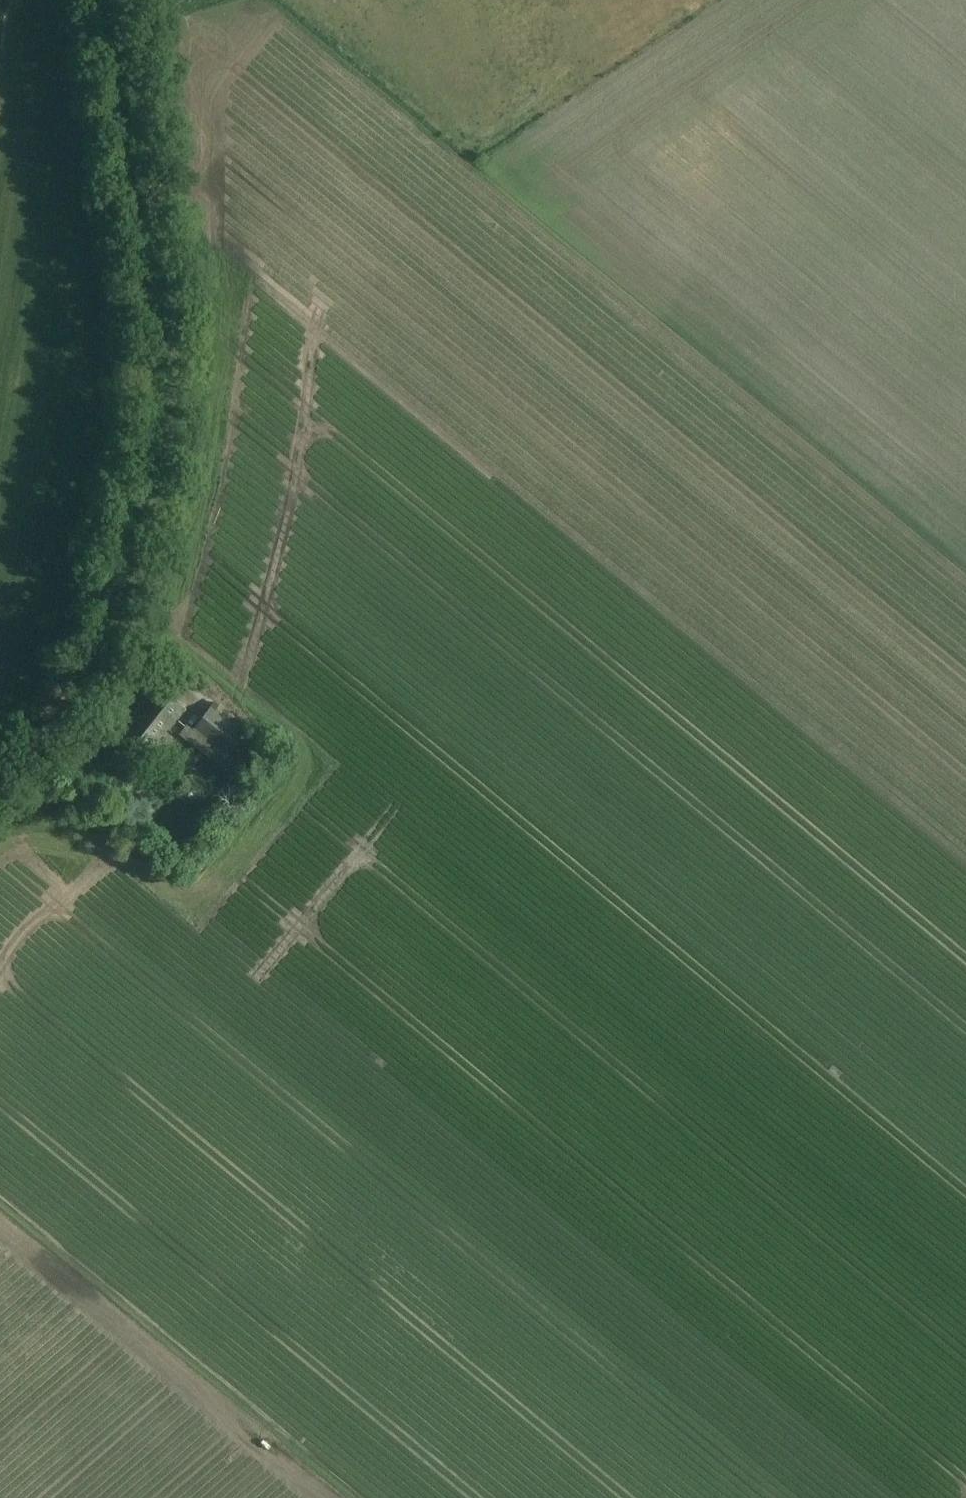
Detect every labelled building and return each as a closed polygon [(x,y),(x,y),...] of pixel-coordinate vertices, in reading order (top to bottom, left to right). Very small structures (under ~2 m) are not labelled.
[(185,709),(156,687),(135,714),(139,717),(126,735),(148,753),(167,729),(169,730),(185,709)] [(215,705),(192,733),(186,728),(179,737),(231,780),(237,773),(239,774),(241,772),(245,775),(259,758),(254,754),(244,766),(240,762),(237,765),(228,757),(245,736),(232,724),(234,721),(215,705)]
